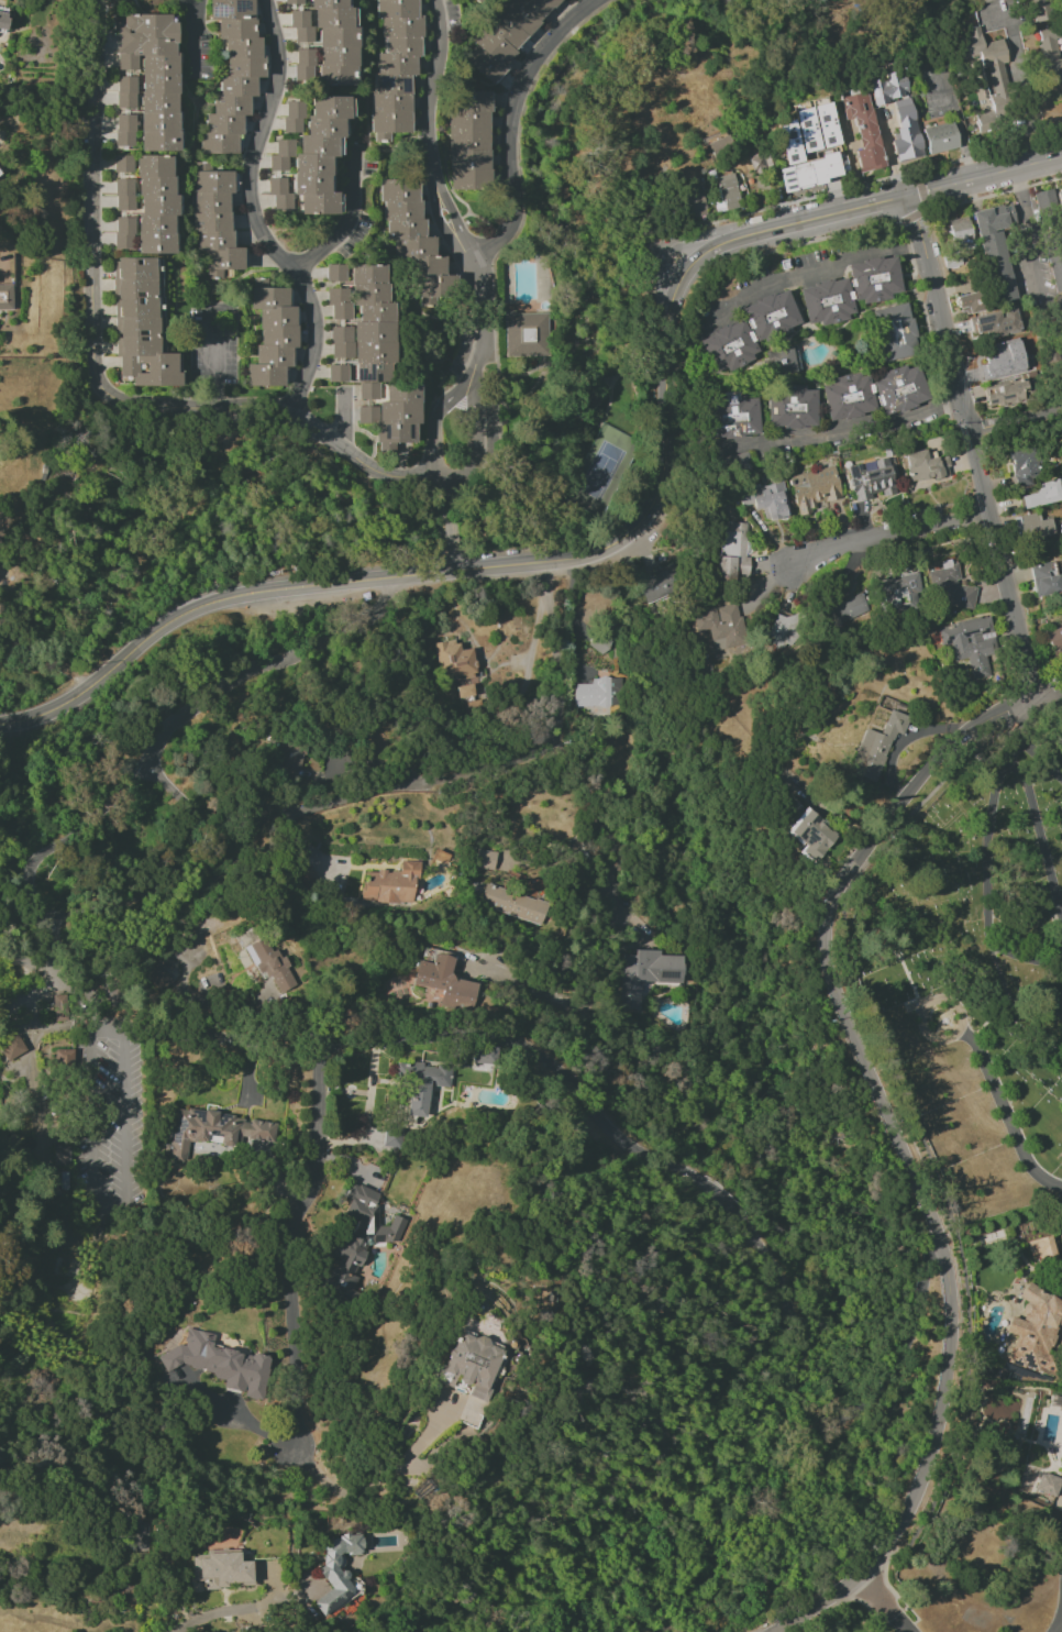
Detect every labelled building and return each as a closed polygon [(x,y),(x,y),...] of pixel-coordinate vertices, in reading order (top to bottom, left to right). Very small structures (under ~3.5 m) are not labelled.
[(238,153),(237,134),(241,134),(241,116),(249,115),(249,96),(256,96),(256,77),(263,77),(261,37),(254,38),(253,0),(209,0),(210,20),(217,20),(218,40),(225,39),(226,76),(219,76),(220,95),(213,95),(213,114),(206,114),(206,133),(200,133),(200,154),(238,153)] [(313,28),(320,28),(320,49),(296,50),(296,78),(318,77),(318,85),(357,84),(356,7),(350,7),(350,0),(312,0),(313,28)] [(410,77),(419,77),(420,14),(417,14),(417,0),(377,0),(377,18),(382,18),(382,37),(386,37),(386,53),(376,53),(376,91),(371,91),(370,132),(410,133),(410,77)] [(473,42),(478,45),(465,60),(490,82),(562,0),(510,0),(473,42)] [(1047,0),(1028,0),(1033,23),(1052,19),(1047,0)] [(5,30),(9,10),(0,8),(0,29),(5,30)] [(309,11),(290,11),(290,29),(294,29),(294,42),(313,42),(313,26),(309,26),(309,11)] [(140,151),(177,151),(177,15),(123,15),(123,24),(117,24),(117,70),(137,70),(137,56),(140,56),(140,151)] [(979,56),(991,111),(971,116),(975,134),(1000,128),(996,112),(1015,108),(1000,40),(982,43),(978,27),(958,32),(964,59),(979,56)] [(1047,62),(1061,58),(1061,80),(1052,82),(1047,62)] [(868,80),(872,104),(907,97),(903,70),(881,74),(882,77),(868,80)] [(115,108),(135,108),(135,77),(116,76),(115,108)] [(448,191),(488,191),(488,91),(466,91),(466,98),(448,98),(448,191)] [(858,172),(883,167),(867,91),(839,97),(844,119),(852,118),(858,149),(853,150),(858,172)] [(349,96),(312,96),(312,116),(307,116),(307,135),(300,135),(300,153),(294,153),(294,140),(275,140),(275,155),(269,155),(269,171),(287,171),(287,157),(294,157),(294,195),(300,195),(300,214),(340,214),(340,192),(330,192),(330,156),(342,156),(342,118),(349,118),(349,96)] [(891,101),(899,139),(891,140),(895,162),(922,156),(909,97),(891,101)] [(284,132),(303,133),(303,102),(284,101),(284,132)] [(791,111),(801,153),(820,149),(838,144),(828,102),(791,111)] [(115,146),(134,146),(133,115),(115,115),(115,146)] [(801,161),(792,120),(775,124),(784,168),(777,169),(783,199),(797,197),(796,189),(811,186),(813,192),(825,190),(822,179),(839,175),(835,154),(801,161)] [(923,128),(953,121),(960,147),(930,154),(923,128)] [(113,173),(133,172),(132,155),(113,156),(113,173)] [(138,254),(175,254),(176,155),(139,155),(138,254)] [(232,248),(231,193),(234,192),(233,170),(194,171),(196,251),(206,250),(207,279),(222,279),(222,270),(245,269),(245,248),(232,248)] [(717,176),(721,210),(738,208),(734,174),(717,176)] [(273,209),(292,210),(293,194),(286,193),(286,178),(268,178),(268,195),(273,196),(273,209)] [(114,211),(134,211),(134,179),(115,179),(114,211)] [(420,180),(379,180),(380,202),(385,202),(386,240),(395,240),(395,262),(415,262),(415,303),(445,303),(445,256),(434,256),(434,237),(420,237),(420,180)] [(684,217),(704,215),(701,186),(680,188),(684,217)] [(1051,188),(1061,236),(1061,291),(1054,294),(1032,194),(1051,188)] [(1007,223),(1006,217),(1014,214),(1009,202),(971,213),(989,285),(954,297),(959,311),(963,312),(964,315),(1017,301),(998,224),(1007,223)] [(136,217),(115,217),(114,249),(135,249),(136,217)] [(948,220),(953,251),(973,248),(968,217),(948,220)] [(900,292),(895,256),(846,264),(853,304),(890,298),(889,293),(900,292)] [(114,258),(116,377),(132,377),(132,386),(181,386),(181,372),(179,372),(179,353),(164,353),(162,271),(155,271),(155,258),(114,258)] [(360,401),(383,396),(384,403),(356,409),(359,424),(372,421),(379,453),(394,450),(393,445),(422,439),(410,382),(404,383),(378,262),(346,269),(350,285),(325,291),(332,322),(351,318),(349,307),(356,305),(360,322),(327,329),(333,360),(351,356),(360,401)] [(325,282),(345,282),(344,265),(325,265),(325,282)] [(798,288),(806,324),(818,322),(819,324),(855,317),(846,277),(798,288)] [(246,386),(283,386),(283,367),(292,367),(292,349),(296,349),(296,306),(288,307),(288,288),(268,288),(268,278),(251,278),(251,310),(259,310),(259,346),(254,346),(254,364),(246,364),(246,386)] [(12,309),(12,284),(0,284),(0,310),(12,309)] [(799,323),(786,289),(741,307),(755,344),(791,330),(789,327),(799,323)] [(870,310),(880,362),(918,354),(907,302),(870,310)] [(1020,329),(1013,307),(971,320),(978,342),(1020,329)] [(504,314),(505,358),(549,356),(548,313),(504,314)] [(698,338),(714,376),(758,358),(741,319),(698,338)] [(769,351),(774,376),(795,371),(789,346),(769,351)] [(977,355),(980,369),(1004,363),(1000,349),(977,355)] [(345,382),(346,365),(327,365),(327,381),(345,382)] [(927,402),(916,366),(905,369),(904,367),(869,377),(881,416),(927,402)] [(987,407),(1029,400),(1026,380),(984,388),(987,407)] [(767,427),(815,427),(815,390),(804,390),(804,385),(767,385),(767,427)] [(758,435),(756,398),(744,399),(744,395),(705,397),(707,438),(758,435)] [(1016,487),(1042,482),(1035,447),(1009,452),(1016,487)] [(903,454),(910,484),(950,475),(946,455),(926,460),(924,450),(903,454)] [(867,463),(866,462),(847,467),(856,503),(873,498),(871,493),(899,486),(892,457),(867,463)] [(789,476),(798,515),(821,510),(820,503),(842,498),(834,466),(789,476)] [(1023,510),(1061,500),(1061,499),(1057,479),(1034,485),(1036,493),(1020,496),(1023,510)] [(766,507),(768,521),(790,516),(783,482),(738,491),(741,507),(753,504),(754,509),(766,507)] [(1013,516),(1016,540),(1054,536),(1052,519),(1040,520),(1039,513),(1013,516)] [(717,579),(747,580),(749,523),(719,522),(717,579)] [(977,588),(958,585),(959,577),(956,564),(941,561),(940,569),(927,571),(932,591),(937,592),(936,603),(964,607),(965,607),(974,608),(977,588)] [(1030,567),(1037,597),(1061,592),(1056,571),(1048,572),(1046,563),(1030,567)] [(637,578),(644,603),(677,592),(670,567),(637,578)] [(885,612),(905,608),(904,600),(923,596),(918,572),(878,581),(885,612)] [(869,614),(862,592),(820,605),(827,627),(869,614)] [(693,613),(696,632),(710,629),(714,654),(743,648),(735,605),(693,613)] [(800,617),(777,611),(768,644),(791,650),(800,617)] [(937,628),(942,647),(951,644),(955,663),(966,660),(973,681),(998,674),(983,616),(937,628)] [(1051,651),(1061,648),(1061,622),(1043,629),(1051,651)] [(435,643),(442,684),(456,681),(459,697),(480,694),(471,648),(459,651),(456,639),(435,643)] [(591,684),(573,684),(574,708),(610,707),(609,678),(591,678),(591,684)] [(876,783),(893,732),(901,735),(907,716),(889,710),(881,734),(864,728),(849,774),(876,783)] [(276,774),(300,775),(302,741),(277,740),(276,774)] [(819,864),(834,833),(824,828),(827,821),(801,808),(787,836),(804,844),(799,854),(819,864)] [(495,852),(476,850),(474,868),(493,870),(495,852)] [(363,902),(414,903),(415,861),(399,861),(399,872),(364,871),(363,902)] [(542,924),(548,903),(484,884),(478,906),(542,924)] [(37,927),(61,928),(61,910),(37,910),(37,927)] [(243,948),(258,975),(266,971),(279,994),(296,985),(286,967),(287,966),(277,949),(271,952),(263,937),(243,948)] [(623,956),(622,1010),(639,1010),(640,996),(648,996),(648,983),(682,983),(682,956),(659,956),(660,951),(633,950),(633,956),(623,956)] [(412,985),(441,990),(438,1006),(471,1012),(476,983),(449,978),(453,956),(433,953),(431,963),(416,961),(412,985)] [(141,979),(157,996),(173,981),(158,964),(141,979)] [(25,1051),(17,1034),(0,1043),(0,1059),(2,1063),(25,1051)] [(472,1064),(494,1067),(497,1047),(474,1044),(472,1064)] [(73,1065),(73,1049),(55,1050),(55,1065),(73,1065)] [(425,1117),(428,1086),(448,1088),(450,1068),(394,1062),(393,1079),(410,1081),(406,1116),(425,1117)] [(190,1140),(240,1147),(241,1137),(273,1142),(276,1124),(249,1119),(249,1118),(176,1107),(170,1145),(163,1144),(161,1157),(186,1161),(190,1140)] [(69,1164),(69,1146),(54,1147),(54,1165),(69,1164)] [(365,1242),(389,1243),(390,1231),(375,1226),(376,1199),(378,1193),(355,1185),(349,1185),(344,1198),(348,1199),(342,1216),(356,1220),(352,1233),(343,1230),(330,1255),(335,1257),(324,1290),(337,1295),(347,1295),(354,1276),(354,1267),(360,1267),(365,1251),(365,1242)] [(1027,1242),(1031,1256),(1038,1254),(1041,1264),(1058,1259),(1051,1235),(1027,1242)] [(1049,1296),(1027,1282),(1017,1297),(1026,1302),(1021,1320),(1009,1316),(1004,1332),(1016,1335),(1008,1363),(1038,1372),(1043,1366),(1045,1361),(1050,1354),(1044,1350),(1053,1337),(1056,1326),(1061,1328),(1061,1305),(1049,1296)] [(269,1357),(212,1347),(214,1334),(186,1329),(182,1349),(164,1346),(161,1365),(225,1376),(223,1389),(245,1392),(244,1398),(261,1401),(269,1357)] [(487,1402),(501,1349),(487,1345),(489,1340),(455,1330),(441,1382),(451,1385),(453,1377),(460,1379),(458,1384),(469,1387),(467,1396),(487,1402)] [(1035,1490),(1056,1497),(1061,1479),(1041,1472),(1035,1490)] [(146,1527),(125,1526),(124,1555),(146,1555),(146,1527)] [(323,1616),(352,1594),(352,1588),(348,1583),(348,1570),(339,1570),(339,1554),(362,1554),(361,1534),(341,1535),(334,1540),(322,1540),(323,1565),(317,1570),(330,1588),(312,1602),(323,1616)] [(252,1561),(239,1561),(239,1553),(192,1553),(192,1581),(204,1581),(204,1589),(227,1589),(227,1584),(252,1584),(252,1561)]
